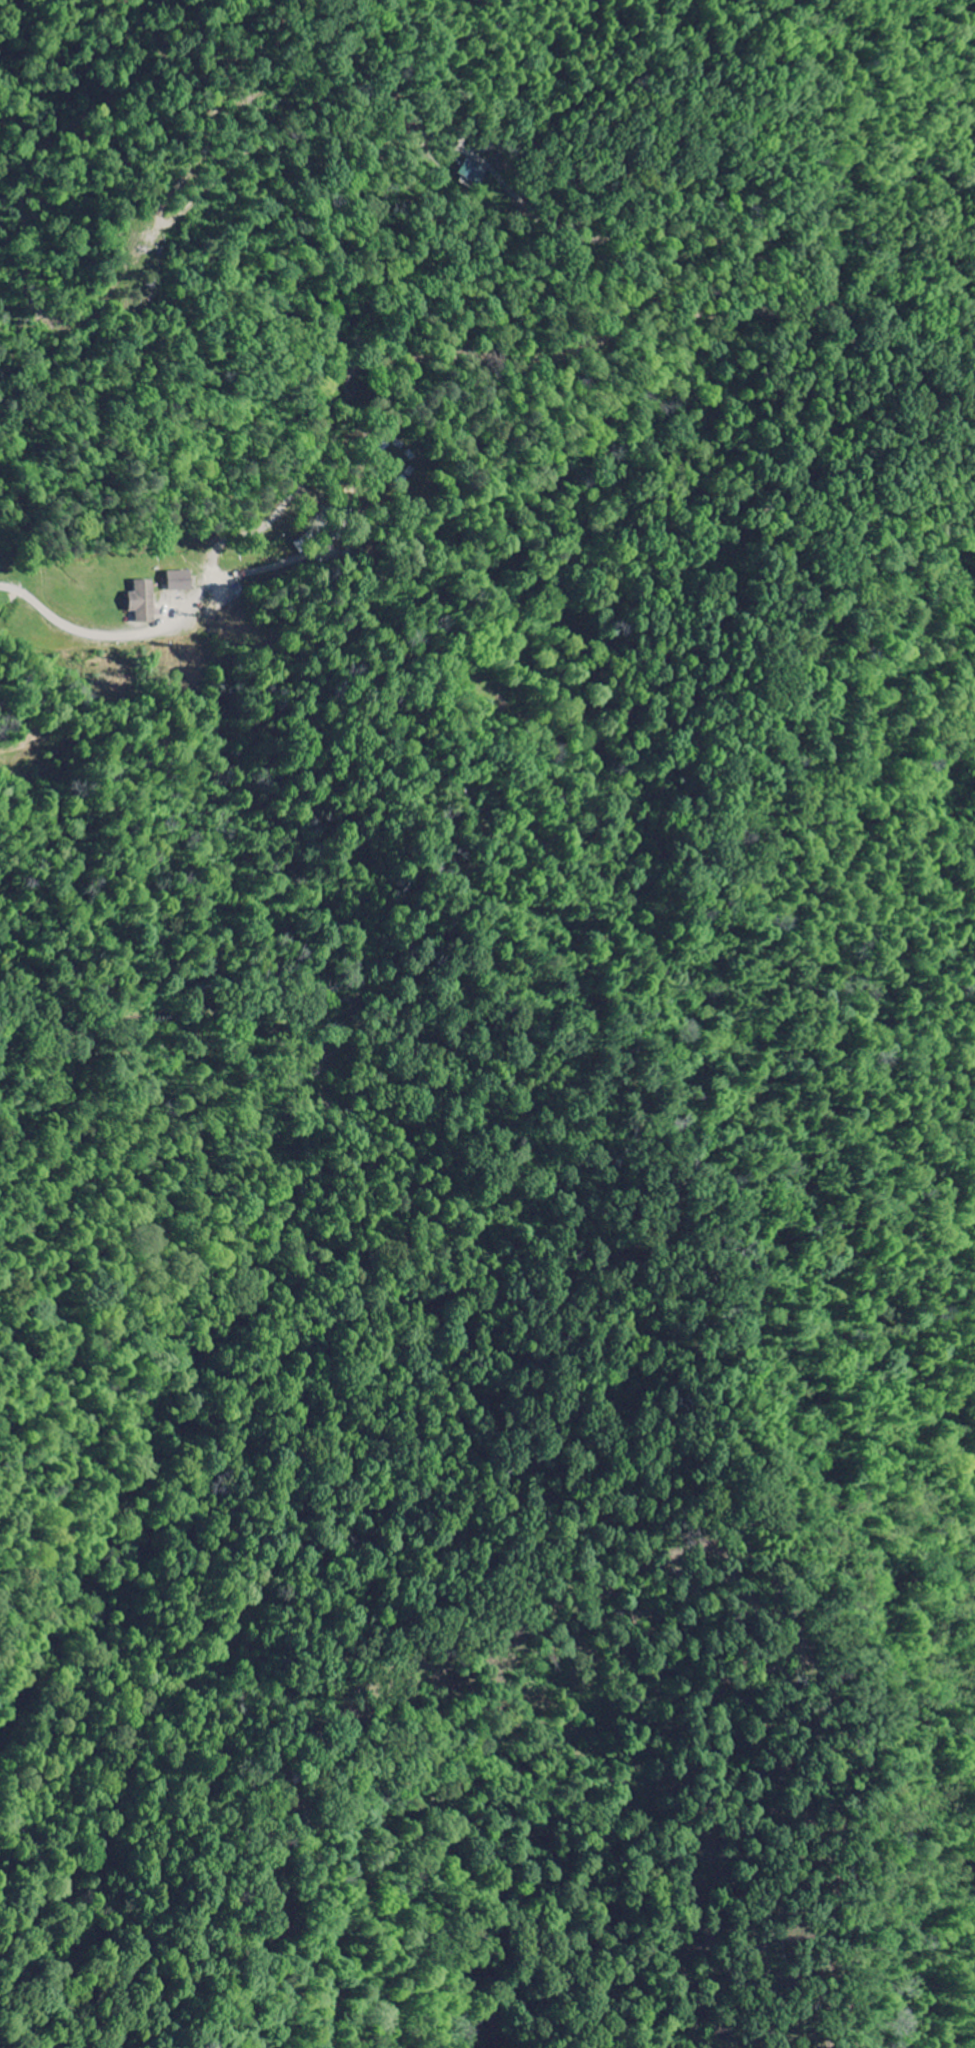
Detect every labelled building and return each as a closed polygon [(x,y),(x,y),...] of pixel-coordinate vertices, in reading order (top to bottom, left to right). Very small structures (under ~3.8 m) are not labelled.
[(192,572),(169,573),(170,593),(193,592),(192,572)] [(155,625),(155,617),(154,582),(135,582),(135,594),(129,594),(130,614),(136,614),(136,625),(155,625)]
